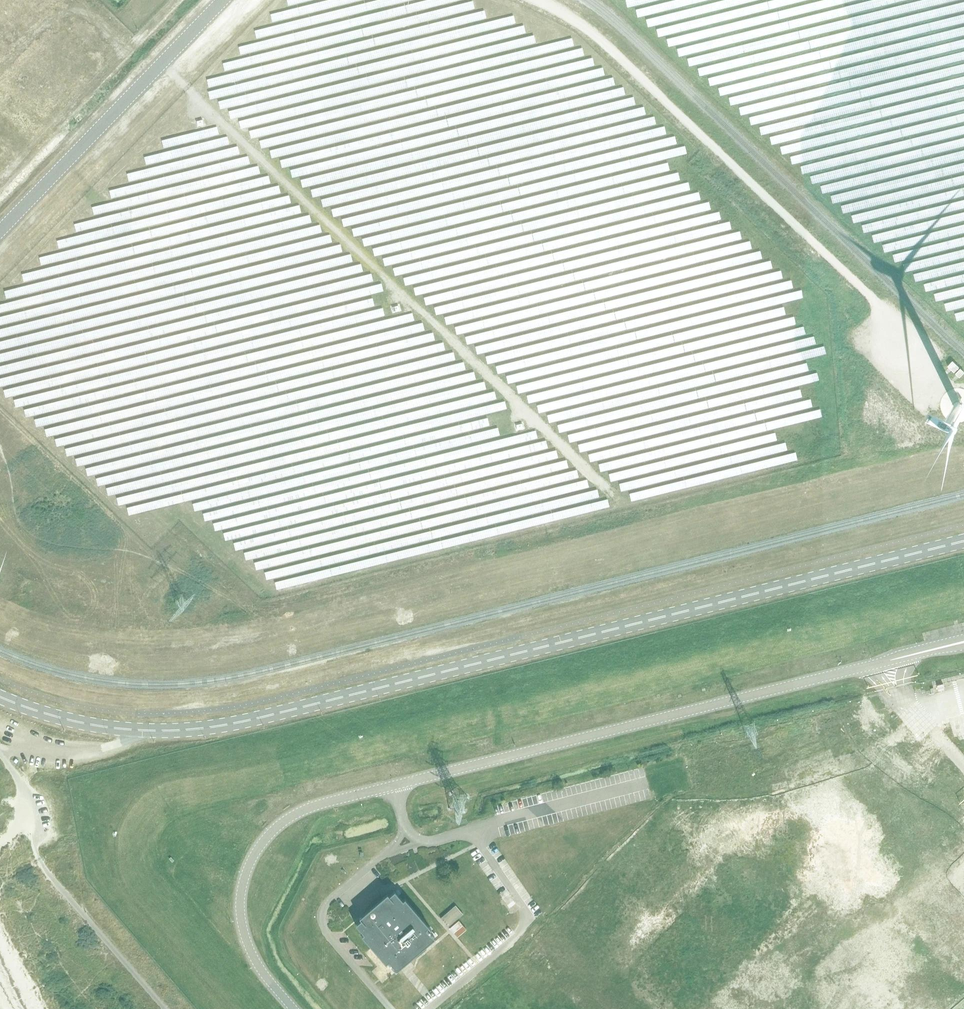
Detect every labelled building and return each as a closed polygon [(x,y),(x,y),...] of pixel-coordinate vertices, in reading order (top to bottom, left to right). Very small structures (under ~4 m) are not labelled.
[(953,360),(948,365),(950,367),(952,369),(955,371),(960,366),(953,360)] [(276,470),(331,519),(357,518),(363,511),(362,511),(366,506),(356,498),(356,492),(361,491),(355,486),(344,487),(344,481),(348,480),(348,475),(305,437),(276,470)] [(265,479),(236,511),(306,577),(336,545),(265,479)] [(172,489),(159,503),(176,520),(189,506),(172,489)] [(215,531),(211,534),(203,527),(196,535),(212,549),(223,538),(215,531)] [(267,587),(263,592),(277,601),(280,596),(267,587)] [(942,678),(936,679),(938,686),(944,684),(942,678)] [(924,752),(914,761),(926,775),(936,766),(924,752)] [(927,772),(903,793),(934,829),(931,831),(935,836),(953,821),(947,815),(957,806),(927,772)] [(843,842),(870,875),(911,842),(871,794),(843,817),(838,811),(826,821),(838,836),(844,831),(849,837),(843,842)] [(834,854),(840,861),(844,857),(838,851),(834,854)] [(735,868),(747,863),(743,854),(731,859),(735,868)] [(799,891),(786,880),(776,892),(789,903),(799,891)] [(831,887),(823,889),(824,899),(833,897),(831,887)] [(385,963),(388,961),(396,971),(435,937),(427,928),(429,926),(405,898),(402,900),(394,890),(355,924),(363,933),(361,935),(385,963)] [(455,905),(440,917),(448,926),(463,913),(455,905)] [(726,986),(744,1008),(803,1008),(811,1002),(817,1008),(861,1008),(856,1003),(870,992),(851,969),(847,973),(806,922),(726,986)] [(870,978),(893,1000),(912,981),(888,959),(870,978)] [(926,1008),(935,1008),(939,1005),(933,1000),(925,1008),(926,1008)]
